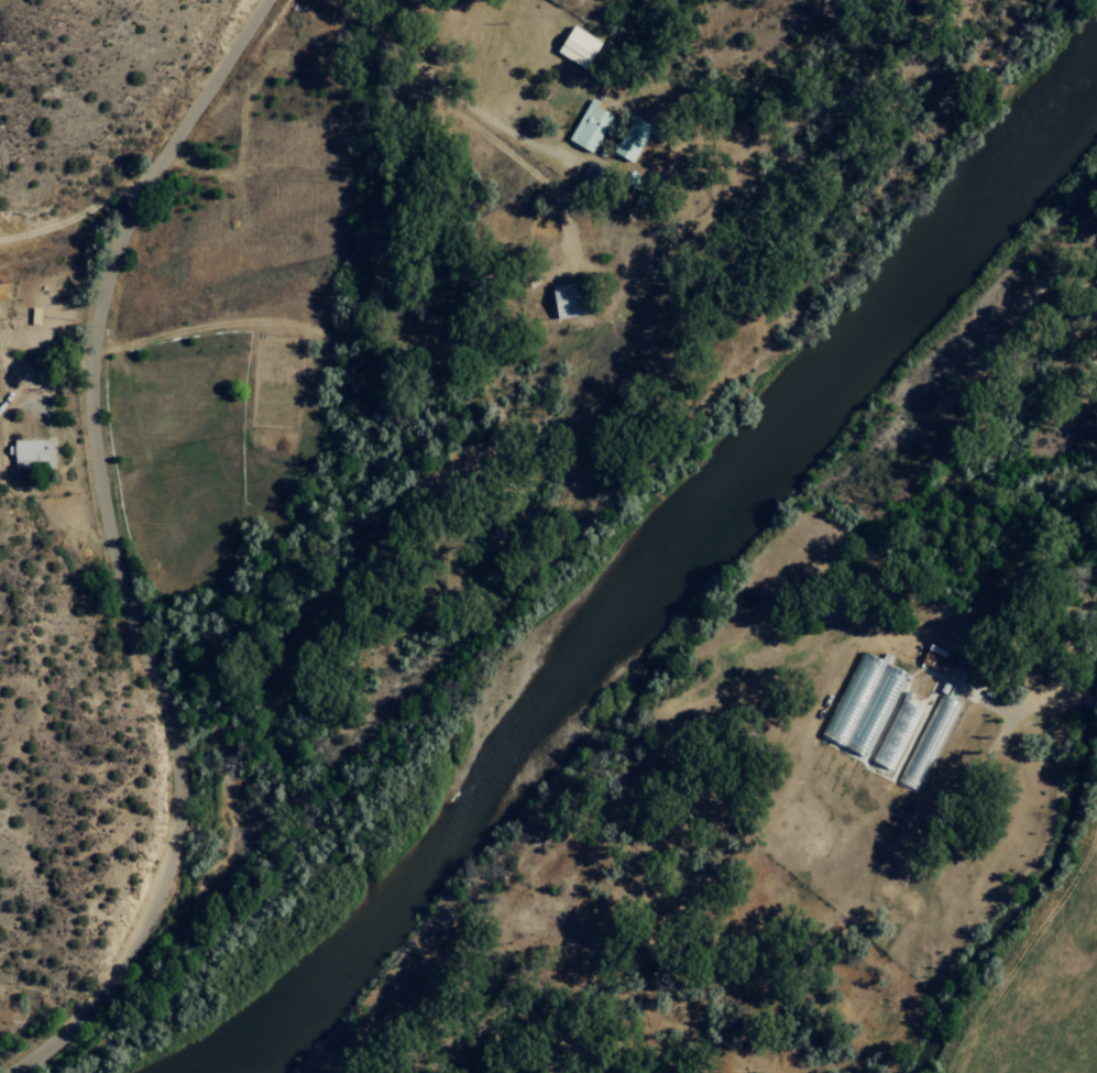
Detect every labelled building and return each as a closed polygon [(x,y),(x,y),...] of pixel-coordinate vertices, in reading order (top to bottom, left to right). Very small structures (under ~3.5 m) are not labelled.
[(552,52),(581,69),(597,41),(568,24),(552,52)] [(565,141),(589,153),(608,113),(593,107),(596,101),(586,97),(565,141)] [(611,155),(630,162),(645,122),(626,115),(611,155)] [(571,284),(548,285),(549,317),(572,317),(571,284)] [(51,466),(50,438),(11,440),(11,467),(51,466)] [(899,783),(920,792),(956,702),(954,701),(963,679),(955,676),(960,665),(922,649),(917,663),(940,673),(933,691),(936,692),(899,783)] [(819,735),(865,756),(903,671),(856,651),(819,735)] [(889,770),(918,709),(898,699),(869,760),(889,770)]
